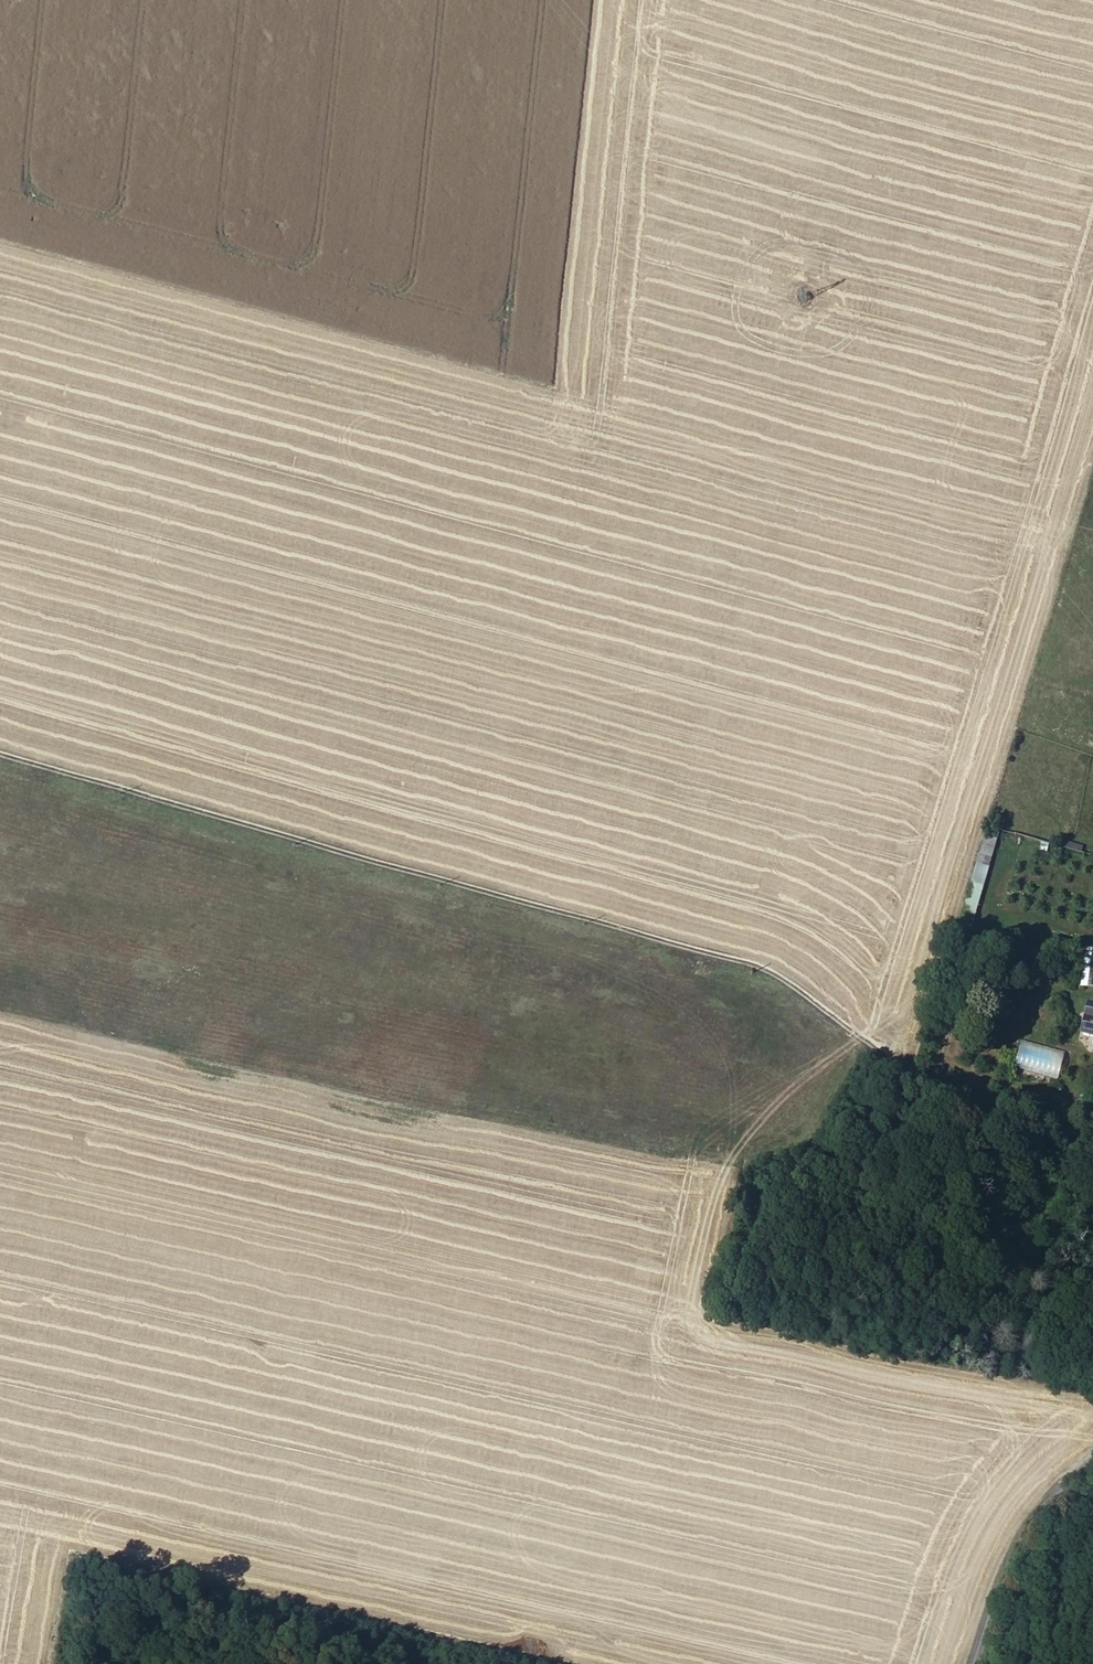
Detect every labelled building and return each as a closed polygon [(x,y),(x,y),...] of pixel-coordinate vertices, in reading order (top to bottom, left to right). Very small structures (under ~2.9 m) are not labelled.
[(973,884),(986,886),(995,834),(982,832),(973,884)] [(1067,841),(1065,847),(1081,852),(1083,846),(1067,841)] [(1092,1037),(1092,1006),(1086,1005),(1080,1034),(1092,1037)] [(1058,1077),(1064,1051),(1022,1041),(1015,1067),(1058,1077)]
